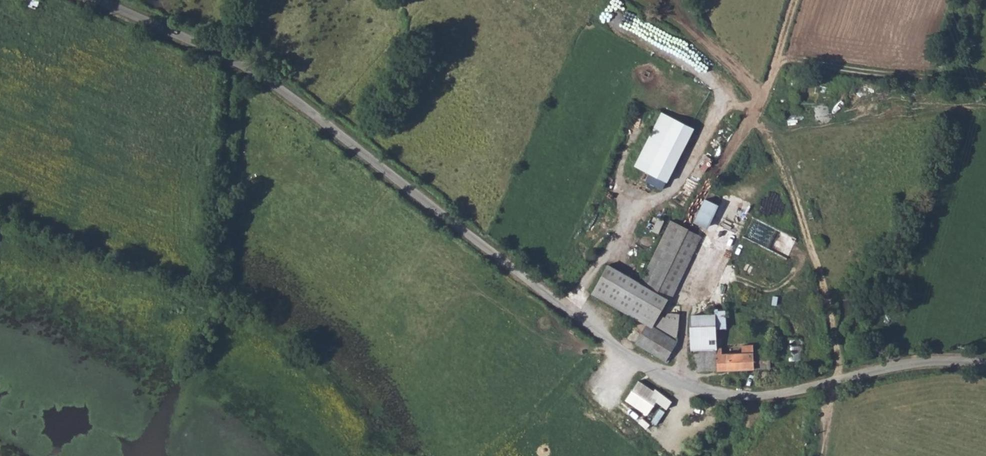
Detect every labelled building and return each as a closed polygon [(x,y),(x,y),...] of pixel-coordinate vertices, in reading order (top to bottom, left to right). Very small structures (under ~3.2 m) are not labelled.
[(637,27),(635,39),(642,40),(645,29),(637,27)] [(694,127),(661,112),(636,165),(668,180),(694,127)] [(705,199),(694,222),(707,228),(717,205),(705,199)] [(652,326),(654,324),(677,338),(678,315),(669,314),(666,318),(660,315),(666,307),(701,235),(671,221),(668,228),(640,286),(640,285),(606,265),(591,293),(637,319),(645,325),(646,323),(652,326)] [(713,250),(701,270),(716,279),(728,259),(713,250)] [(713,315),(690,316),(690,339),(691,349),(715,348),(713,315)] [(645,325),(635,343),(665,362),(677,342),(652,326),(646,323),(645,325)] [(788,359),(802,359),(802,337),(788,337),(788,359)] [(695,350),(696,371),(769,368),(769,361),(776,361),(776,352),(751,353),(751,345),(740,346),(740,354),(721,354),(721,349),(695,350)] [(638,381),(625,401),(640,410),(652,390),(638,381)] [(710,405),(704,421),(711,424),(717,408),(710,405)]
